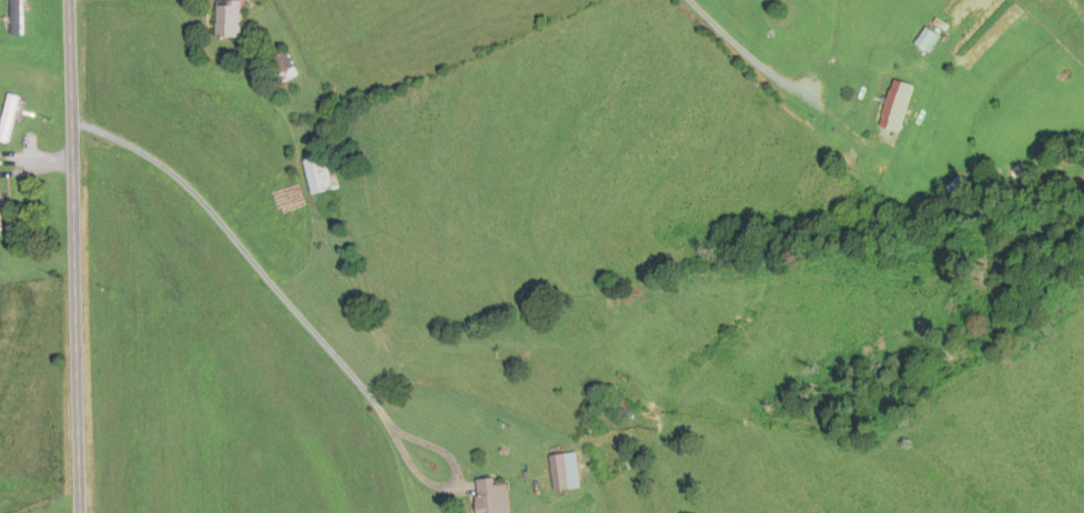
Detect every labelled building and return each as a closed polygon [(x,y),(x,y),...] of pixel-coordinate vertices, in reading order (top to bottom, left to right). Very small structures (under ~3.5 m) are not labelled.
[(21,34),(21,0),(12,0),(12,34),(21,34)] [(242,0),(218,0),(218,37),(242,37),(242,0)] [(917,43),(929,52),(940,36),(928,27),(917,43)] [(272,58),(283,82),(298,74),(286,51),(272,58)] [(915,85),(896,79),(881,126),(900,132),(915,85)] [(20,96),(10,93),(0,133),(0,140),(8,142),(20,96)] [(340,188),(332,153),(305,160),(313,194),(340,188)] [(628,403),(617,394),(609,405),(620,413),(628,403)] [(580,480),(577,453),(551,455),(554,483),(580,480)] [(496,485),(495,478),(477,479),(481,512),(511,512),(508,484),(496,485)]
